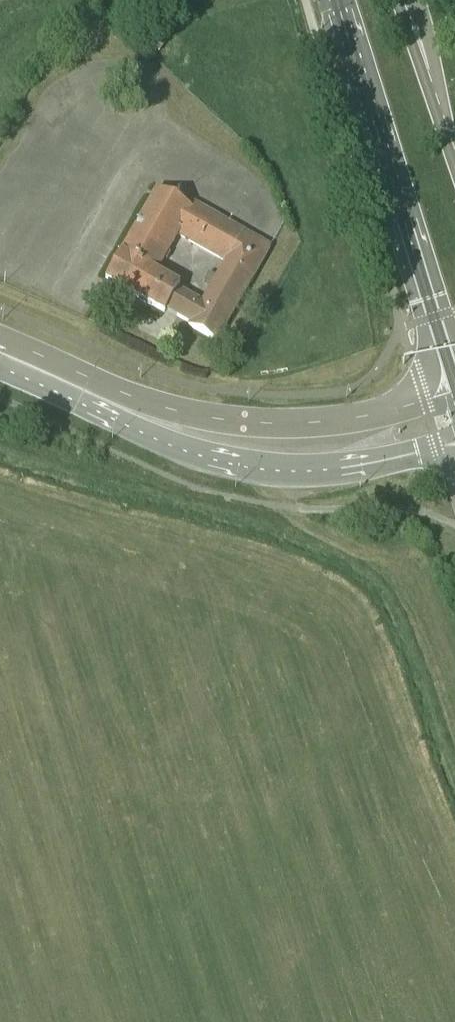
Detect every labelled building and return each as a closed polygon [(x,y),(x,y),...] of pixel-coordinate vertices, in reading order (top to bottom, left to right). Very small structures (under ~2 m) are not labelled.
[(166,310),(171,312),(190,323),(188,326),(217,342),(271,247),(194,203),(191,208),(157,189),(106,280),(164,313),(166,310)]
